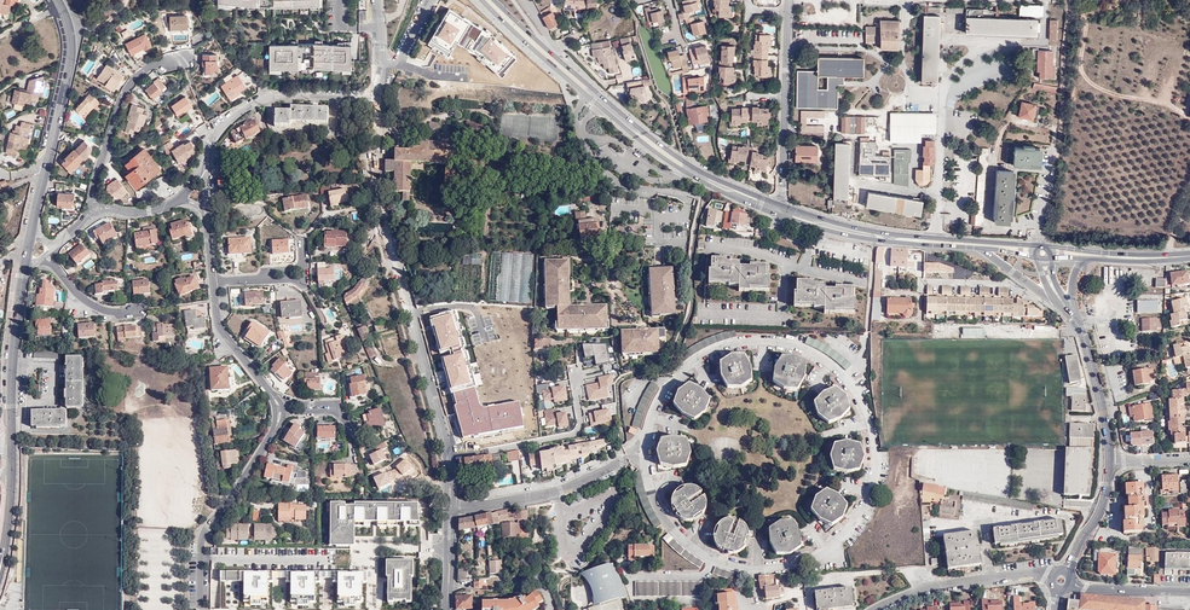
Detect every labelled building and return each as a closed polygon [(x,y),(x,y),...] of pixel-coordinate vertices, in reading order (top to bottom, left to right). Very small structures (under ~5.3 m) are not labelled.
[(4,8),(5,0),(0,0),(0,12),(10,14),(10,9),(9,8),(4,8)] [(563,9),(574,10),(574,13),(582,13),(582,9),(596,8),(596,0),(565,0),(563,9)] [(680,19),(685,18),(689,17),(688,12),(698,9),(697,2),(699,1),(699,0),(683,0),(685,12),(678,13),(680,19)] [(714,5),(715,5),(714,14),(718,15),(729,15),(729,12),(731,12),(731,11),(731,6),(728,6),(728,0),(713,0),(714,5)] [(1043,16),(1043,4),(1019,5),(1019,16),(1043,16)] [(649,22),(658,20),(664,19),(663,10),(659,11),(657,11),(656,8),(651,9),(651,6),(646,7),(649,22)] [(987,17),(988,11),(982,11),(982,9),(966,8),(965,33),(1036,35),(1036,19),(987,17)] [(553,11),(542,17),(548,28),(559,23),(553,11)] [(170,29),(188,28),(187,15),(165,17),(165,21),(170,21),(170,29)] [(937,82),(939,16),(923,15),(921,82),(937,82)] [(694,22),(693,16),(689,17),(685,18),(686,24),(688,24),(690,23),(691,28),(693,35),(705,32),(702,21),(694,22)] [(866,26),(865,41),(875,41),(875,43),(880,43),(880,49),(898,49),(899,21),(880,20),(880,29),(876,29),(876,27),(866,26)] [(192,42),(195,45),(208,35),(204,28),(191,37),(193,41),(192,42)] [(126,44),(131,54),(144,48),(145,49),(151,46),(145,34),(126,44)] [(754,44),(753,55),(768,55),(768,45),(768,42),(770,42),(770,41),(770,35),(765,35),(759,35),(755,35),(755,44),(754,44)] [(636,58),(629,37),(620,39),(623,46),(624,51),(623,51),(626,62),(636,58)] [(610,41),(593,43),(594,49),(593,49),(594,57),(599,57),(603,56),(604,63),(604,68),(609,67),(609,73),(618,72),(617,64),(615,64),(614,53),(612,53),(610,41)] [(270,45),(270,70),(315,68),(350,70),(351,46),(315,44),(270,45)] [(689,51),(692,63),(698,62),(698,59),(708,56),(705,44),(695,47),(695,49),(689,51)] [(731,56),(734,56),(734,46),(721,45),(721,61),(719,61),(719,66),(734,66),(736,66),(736,61),(731,61),(731,56)] [(1039,74),(1039,77),(1054,77),(1054,66),(1052,66),(1052,51),(1037,50),(1037,48),(1032,48),(1032,58),(1036,58),(1035,74),(1039,74)] [(683,71),(689,70),(686,58),(681,60),(680,54),(678,49),(668,51),(668,54),(670,59),(671,59),(673,67),(682,65),(683,71)] [(206,74),(213,74),(213,70),(218,69),(218,64),(217,64),(217,54),(202,54),(203,61),(205,61),(206,74)] [(768,55),(753,55),(753,65),(754,66),(754,75),(757,75),(768,75),(768,72),(769,72),(770,71),(770,66),(768,66),(768,55)] [(837,108),(838,85),(844,85),(844,77),(864,77),(864,58),(818,57),(818,71),(797,71),(797,107),(837,108)] [(93,72),(96,74),(102,64),(99,63),(93,72)] [(96,74),(98,76),(105,66),(102,64),(96,74)] [(105,66),(98,76),(98,77),(106,83),(105,85),(112,89),(118,79),(119,80),(122,75),(106,64),(105,66)] [(243,70),(237,66),(233,71),(238,75),(221,86),(229,98),(246,86),(238,75),(243,70)] [(734,66),(719,66),(718,72),(720,72),(719,82),(723,82),(734,83),(734,80),(735,80),(735,79),(736,73),(733,73),(734,66)] [(167,81),(162,74),(153,82),(154,82),(145,90),(153,99),(157,95),(158,96),(166,88),(163,85),(167,81)] [(29,82),(27,90),(28,90),(25,102),(31,104),(31,100),(38,102),(44,76),(34,79),(33,83),(29,82)] [(687,78),(687,76),(682,76),(683,87),(688,86),(688,89),(698,88),(698,90),(704,90),(703,77),(692,77),(687,78)] [(642,80),(626,82),(627,88),(631,88),(630,92),(643,101),(647,99),(644,85),(643,85),(642,80)] [(1055,92),(1056,86),(1033,82),(1032,88),(1055,92)] [(22,91),(15,89),(12,102),(24,105),(25,102),(28,90),(27,90),(26,90),(26,92),(22,91)] [(76,109),(83,116),(90,109),(91,110),(99,101),(90,93),(76,109)] [(172,105),(178,114),(184,110),(185,111),(192,106),(185,96),(172,105)] [(528,104),(560,108),(561,100),(528,96),(528,104)] [(709,115),(707,104),(693,107),(692,99),(680,99),(681,109),(686,108),(689,124),(707,121),(706,116),(709,115)] [(675,103),(680,120),(682,119),(677,100),(674,101),(675,103)] [(1035,104),(1021,101),(1018,116),(1032,120),(1035,104)] [(130,121),(129,120),(126,131),(132,133),(133,129),(139,131),(140,125),(143,125),(146,114),(142,113),(140,112),(141,107),(132,104),(130,109),(134,110),(130,121)] [(751,121),(752,107),(741,107),(741,109),(732,108),(732,112),(731,122),(735,122),(735,124),(741,124),(741,122),(751,122),(751,121)] [(752,107),(751,121),(756,121),(760,121),(760,124),(761,124),(768,124),(768,109),(758,108),(758,107),(752,107)] [(311,124),(311,138),(327,137),(328,110),(290,108),(291,112),(276,111),(275,126),(290,127),(290,122),(311,124)] [(90,109),(83,116),(86,118),(92,111),(91,110),(90,109)] [(337,136),(346,136),(347,109),(339,109),(337,136)] [(801,132),(824,132),(824,124),(805,124),(805,117),(824,117),(824,110),(800,110),(801,132)] [(935,114),(890,114),(890,142),(920,143),(920,133),(935,133),(935,114)] [(850,116),(841,116),(841,132),(849,132),(850,116)] [(865,116),(856,116),(855,133),(864,133),(865,116)] [(865,119),(865,132),(869,132),(869,136),(876,136),(876,125),(881,125),(881,120),(865,119)] [(24,126),(29,127),(30,122),(21,120),(20,125),(15,124),(14,132),(10,132),(5,152),(15,154),(17,147),(26,149),(28,137),(22,136),(23,130),(24,126)] [(232,136),(236,144),(254,134),(255,135),(260,133),(254,121),(251,122),(250,120),(244,123),(245,125),(240,128),(237,130),(238,133),(232,136)] [(477,141),(484,142),(486,124),(466,122),(465,129),(478,131),(477,141)] [(695,124),(697,131),(704,130),(702,122),(695,124)] [(171,148),(178,162),(197,153),(191,139),(171,148)] [(879,175),(885,176),(889,176),(890,155),(875,155),(875,141),(860,140),(859,174),(879,175)] [(173,150),(170,141),(163,144),(166,153),(173,150)] [(923,161),(934,162),(935,141),(925,141),(925,146),(923,146),(923,161)] [(444,200),(455,200),(458,144),(420,142),(420,148),(409,148),(409,151),(395,151),(395,172),(395,173),(410,174),(410,163),(446,164),(444,200)] [(62,163),(71,171),(83,158),(81,156),(87,149),(81,143),(66,157),(67,158),(62,163)] [(739,160),(750,161),(752,151),(753,145),(752,143),(751,143),(751,147),(742,145),(742,147),(732,145),(732,149),(730,159),(733,159),(733,161),(734,161),(739,162),(739,160)] [(827,199),(827,212),(829,213),(829,207),(832,207),(832,204),(847,205),(849,143),(835,143),(833,197),(829,197),(829,199),(827,199)] [(817,162),(818,146),(795,145),(795,161),(817,162)] [(974,220),(974,225),(983,226),(989,148),(980,147),(977,189),(974,216),(974,220)] [(1040,165),(1041,150),(1007,148),(1006,163),(1040,165)] [(128,174),(136,185),(159,167),(153,160),(155,158),(153,155),(151,157),(145,149),(132,159),(133,159),(124,166),(128,173),(128,174)] [(911,150),(894,150),(894,183),(893,185),(908,187),(909,163),(910,163),(911,150)] [(395,151),(386,151),(386,155),(385,172),(395,172),(395,151)] [(752,151),(750,161),(750,165),(755,166),(758,167),(758,169),(759,169),(765,171),(767,155),(758,153),(758,152),(752,151)] [(929,180),(930,164),(923,164),(923,169),(916,169),(916,179),(919,183),(922,185),(926,183),(929,180)] [(1008,223),(1012,171),(998,171),(994,222),(1008,223)] [(224,179),(224,181),(227,182),(228,173),(219,172),(218,178),(224,179)] [(409,182),(410,174),(395,173),(395,181),(409,182)] [(118,201),(128,192),(117,177),(106,186),(118,201)] [(383,184),(383,191),(403,192),(409,192),(409,182),(395,181),(390,181),(390,185),(383,184)] [(58,205),(71,206),(71,203),(73,203),(74,193),(65,192),(65,183),(56,183),(56,192),(58,192),(58,205)] [(338,205),(338,204),(337,202),(349,199),(347,190),(334,192),(334,190),(328,191),(330,206),(338,205)] [(922,201),(868,192),(865,206),(920,215),(922,201)] [(284,212),(308,208),(306,196),(283,199),(284,212)] [(547,209),(547,198),(538,198),(538,209),(547,209)] [(743,214),(743,212),(743,211),(733,209),(733,213),(725,212),(723,228),(730,229),(731,224),(745,226),(747,215),(743,214)] [(707,210),(706,226),(715,227),(715,222),(721,222),(722,211),(707,210)] [(574,230),(575,241),(580,240),(580,241),(600,238),(598,220),(585,221),(584,211),(575,212),(575,217),(576,220),(575,221),(575,225),(579,225),(579,226),(577,226),(577,230),(574,230)] [(173,230),(170,231),(172,240),(186,236),(187,237),(192,236),(189,227),(188,228),(187,223),(186,220),(171,225),(172,228),(173,230)] [(108,239),(116,235),(110,223),(93,232),(97,239),(99,238),(103,245),(109,241),(108,239)] [(136,248),(157,244),(154,225),(142,227),(143,234),(141,234),(141,233),(134,234),(136,248)] [(336,245),(336,247),(346,247),(347,238),(346,238),(346,232),(331,231),(331,232),(325,232),(324,245),(336,245)] [(230,255),(238,254),(238,250),(240,250),(240,252),(244,252),(244,254),(250,254),(249,249),(251,249),(251,244),(246,244),(245,238),(236,239),(236,241),(234,242),(234,246),(229,246),(230,255)] [(283,252),(283,254),(288,253),(287,240),(274,241),(274,244),(272,244),(273,252),(283,252)] [(73,256),(71,257),(76,263),(84,257),(85,258),(89,255),(88,253),(85,249),(81,244),(73,250),(72,248),(68,251),(69,254),(70,253),(73,256)] [(883,248),(878,248),(876,251),(875,267),(879,268),(879,265),(879,263),(882,263),(883,248)] [(890,266),(907,267),(908,250),(891,249),(890,266)] [(915,273),(917,251),(908,250),(907,267),(907,272),(915,273)] [(487,301),(530,304),(534,255),(490,252),(487,301)] [(739,287),(739,267),(740,263),(733,262),(733,260),(711,259),(711,270),(709,270),(709,284),(729,285),(729,286),(739,287)] [(548,267),(548,280),(569,278),(569,260),(553,261),(553,267),(548,267)] [(749,267),(739,267),(739,287),(739,291),(749,292),(749,290),(769,291),(770,277),(768,277),(768,266),(750,265),(749,267)] [(673,268),(657,269),(657,276),(650,276),(648,276),(650,306),(652,306),(652,310),(659,310),(660,315),(675,314),(674,298),(674,293),(677,293),(676,286),(673,286),(673,268)] [(324,279),(323,281),(334,281),(333,269),(317,270),(318,280),(324,279)] [(1170,278),(1166,279),(1165,286),(1176,285),(1177,288),(1184,287),(1184,285),(1188,284),(1187,272),(1170,274),(1170,278)] [(364,275),(353,289),(357,296),(364,285),(363,285),(368,278),(364,275)] [(186,279),(176,284),(175,284),(180,296),(199,288),(195,276),(186,279)] [(548,297),(546,297),(547,330),(567,330),(567,328),(597,327),(597,329),(602,329),(602,322),(607,322),(607,306),(591,306),(591,311),(590,311),(586,311),(585,304),(578,304),(578,306),(569,306),(569,291),(564,290),(564,286),(572,285),(572,278),(569,278),(548,280),(548,297)] [(96,294),(103,294),(103,292),(119,290),(118,283),(113,283),(112,280),(101,281),(101,284),(95,285),(96,294)] [(136,285),(133,285),(133,293),(142,292),(142,293),(150,293),(149,280),(136,281),(136,285)] [(39,299),(39,306),(53,307),(53,306),(55,306),(55,301),(53,300),(52,300),(52,290),(53,287),(52,285),(48,285),(49,281),(43,281),(42,289),(40,289),(40,296),(39,299)] [(814,308),(824,309),(825,290),(825,285),(815,285),(815,282),(796,281),(796,292),(793,293),(793,306),(814,307),(814,308)] [(825,290),(824,309),(824,313),(834,314),(834,313),(854,314),(855,300),(853,299),(853,288),(835,287),(835,290),(825,290)] [(347,293),(345,294),(344,297),(346,303),(348,307),(352,304),(353,305),(360,300),(357,296),(353,289),(347,294),(347,293)] [(264,304),(264,303),(264,299),(269,298),(270,298),(269,292),(257,292),(256,292),(255,292),(255,291),(250,291),(250,293),(245,293),(246,304),(252,304),(252,305),(264,304)] [(931,315),(936,315),(937,299),(927,298),(926,312),(932,312),(931,315)] [(914,308),(914,305),(911,305),(911,299),(910,299),(905,299),(888,299),(887,317),(893,317),(894,314),(902,314),(905,318),(909,318),(911,316),(911,308),(914,308)] [(937,299),(936,315),(942,315),(942,312),(946,313),(947,299),(937,299)] [(947,299),(946,313),(955,313),(956,299),(947,299)] [(965,299),(956,299),(955,313),(965,313),(965,299)] [(975,300),(965,299),(965,313),(975,313),(975,300)] [(1022,317),(1023,301),(1017,301),(1017,299),(1012,299),(1012,301),(1012,314),(1018,314),(1018,317),(1022,317)] [(1172,308),(1174,314),(1184,312),(1189,311),(1188,308),(1187,308),(1185,299),(1171,302),(1172,308)] [(984,313),(984,300),(975,300),(975,313),(984,313)] [(984,313),(993,314),(993,300),(984,300),(984,313)] [(993,314),(1003,314),(1003,300),(994,300),(993,300),(993,314)] [(1012,314),(1012,301),(1003,300),(1003,314),(1012,314)] [(1158,312),(1158,300),(1137,300),(1137,312),(1158,312)] [(1027,307),(1027,302),(1023,301),(1022,317),(1037,317),(1037,312),(1037,310),(1034,310),(1034,308),(1027,307)] [(282,318),(290,318),(290,316),(301,315),(300,302),(281,303),(282,318)] [(188,333),(195,332),(195,329),(205,328),(204,319),(198,320),(197,311),(186,312),(188,333)] [(1171,315),(1170,315),(1171,321),(1170,322),(1171,328),(1188,324),(1187,320),(1186,321),(1184,312),(1174,314),(1171,315)] [(455,318),(427,324),(463,444),(519,436),(517,415),(485,421),(455,318)] [(1161,328),(1161,319),(1142,320),(1142,331),(1156,331),(1157,328),(1161,328)] [(45,334),(51,334),(51,320),(36,320),(36,328),(38,328),(38,335),(45,335),(45,334)] [(250,331),(247,336),(261,345),(269,333),(253,322),(248,329),(250,331)] [(370,338),(369,337),(363,322),(355,326),(362,340),(367,339),(370,338)] [(79,338),(94,337),(94,323),(78,324),(79,338)] [(157,324),(153,325),(153,333),(152,333),(153,341),(159,341),(159,337),(175,335),(174,325),(168,325),(163,326),(162,324),(157,324)] [(117,327),(118,338),(125,337),(141,336),(140,327),(136,327),(136,325),(128,326),(128,328),(125,328),(124,327),(117,327)] [(665,338),(665,330),(647,333),(642,334),(642,335),(637,335),(637,334),(622,336),(622,347),(629,347),(629,352),(659,351),(659,338),(665,338)] [(331,343),(327,344),(332,361),(347,356),(343,346),(341,340),(344,338),(343,334),(335,337),(336,341),(331,343)] [(261,345),(247,336),(246,338),(260,347),(261,345)] [(542,340),(535,340),(535,349),(551,349),(551,344),(559,344),(559,338),(546,338),(542,338),(542,340)] [(367,353),(369,358),(374,355),(367,339),(362,340),(367,353)] [(1183,356),(1189,355),(1187,342),(1173,346),(1174,351),(1175,358),(1183,356)] [(584,362),(595,359),(591,343),(582,344),(584,352),(582,352),(584,362)] [(606,343),(591,343),(595,359),(596,364),(615,361),(613,352),(608,353),(606,343)] [(61,352),(34,350),(34,359),(60,360),(61,352)] [(731,355),(719,363),(721,377),(727,388),(740,388),(752,381),(751,367),(744,356),(731,355)] [(795,357),(782,356),(774,369),(773,381),(783,390),(797,390),(804,378),(805,365),(795,357)] [(1183,369),(1185,369),(1183,356),(1175,358),(1173,359),(1174,365),(1182,364),(1183,369)] [(276,374),(284,380),(286,377),(288,378),(293,374),(285,366),(287,364),(280,357),(274,364),(276,365),(271,371),(275,374),(276,374)] [(67,376),(67,384),(82,384),(82,373),(82,369),(82,360),(82,358),(67,358),(67,366),(67,376)] [(1078,358),(1066,360),(1071,385),(1083,383),(1078,358)] [(227,367),(217,368),(218,376),(220,376),(220,371),(228,370),(227,367)] [(212,390),(225,390),(225,385),(228,385),(228,370),(220,371),(220,376),(218,376),(217,368),(210,368),(212,390)] [(1154,381),(1152,369),(1133,372),(1134,386),(1149,384),(1149,382),(1154,381)] [(597,376),(599,382),(585,384),(588,399),(594,398),(594,396),(607,394),(606,388),(607,387),(607,383),(613,382),(611,373),(597,376)] [(346,379),(348,385),(350,385),(352,398),(361,396),(366,395),(366,394),(364,383),(365,383),(364,375),(351,378),(346,379)] [(308,389),(320,390),(320,379),(304,379),(304,383),(307,383),(308,389)] [(552,388),(551,382),(537,385),(538,394),(544,393),(546,400),(556,398),(556,401),(568,399),(566,386),(552,388)] [(658,386),(651,382),(641,399),(637,410),(635,415),(632,426),(639,428),(642,420),(644,414),(647,405),(648,404),(652,396),(654,392),(658,386)] [(82,409),(82,407),(82,398),(82,393),(82,384),(67,384),(67,391),(67,400),(68,408),(82,409)] [(689,384),(678,392),(674,405),(682,414),(694,420),(705,412),(709,400),(701,390),(689,384)] [(835,388),(823,393),(814,403),(817,415),(828,424),(841,418),(849,409),(845,396),(835,388)] [(1158,390),(1149,393),(1150,401),(1159,400),(1158,390)] [(1186,394),(1186,390),(1172,391),(1172,399),(1183,399),(1183,396),(1186,396),(1186,394)] [(1086,394),(1072,394),(1072,410),(1085,411),(1086,394)] [(1172,399),(1169,400),(1169,409),(1180,408),(1180,405),(1183,405),(1183,399),(1172,399)] [(1153,419),(1150,401),(1144,402),(1144,405),(1129,407),(1130,414),(1133,414),(1134,417),(1134,421),(1153,419)] [(589,413),(591,425),(605,423),(605,420),(610,419),(609,414),(616,413),(615,402),(602,405),(603,411),(589,413)] [(568,412),(556,414),(555,408),(546,410),(548,425),(560,423),(561,426),(570,425),(568,412)] [(1180,408),(1169,409),(1169,418),(1184,417),(1183,411),(1180,411),(1180,408)] [(367,423),(369,431),(385,427),(381,409),(369,412),(369,414),(367,415),(369,422),(367,423)] [(67,411),(57,412),(57,413),(51,413),(51,412),(48,412),(48,413),(43,413),(43,412),(32,412),(32,428),(37,428),(37,429),(62,429),(62,427),(67,427),(67,411)] [(220,422),(216,423),(212,424),(215,444),(229,442),(228,435),(231,435),(231,429),(227,429),(226,420),(229,420),(228,414),(219,415),(220,422)] [(1168,422),(1168,427),(1180,426),(1180,423),(1184,423),(1184,417),(1169,418),(1170,422),(1168,422)] [(1074,449),(1066,449),(1066,450),(1064,495),(1089,497),(1091,450),(1090,450),(1091,438),(1093,438),(1093,425),(1071,423),(1070,437),(1075,438),(1074,449)] [(291,440),(298,444),(305,434),(293,426),(290,429),(289,432),(286,431),(282,439),(289,444),(289,443),(291,440)] [(1170,431),(1170,435),(1174,435),(1184,435),(1184,429),(1181,429),(1180,426),(1168,427),(1168,431),(1170,431)] [(324,435),(324,438),(326,438),(326,439),(335,439),(335,427),(318,427),(317,435),(324,435)] [(1152,431),(1128,432),(1129,447),(1141,446),(1142,452),(1145,452),(1145,446),(1152,446),(1152,431)] [(1174,444),(1189,443),(1188,437),(1184,437),(1184,435),(1174,435),(1174,444)] [(674,437),(661,440),(656,452),(657,454),(660,465),(673,468),(686,465),(690,452),(686,440),(674,437)] [(541,465),(542,470),(547,469),(553,468),(553,466),(562,465),(566,464),(566,463),(571,462),(571,460),(571,457),(578,456),(578,457),(583,457),(582,451),(585,451),(585,454),(591,453),(591,451),(598,450),(597,447),(605,446),(605,444),(612,443),(612,439),(596,441),(596,442),(554,449),(554,450),(550,451),(550,452),(540,454),(541,465)] [(296,448),(298,444),(291,440),(289,443),(293,445),(292,446),(296,448)] [(847,441),(834,444),(829,457),(833,470),(847,473),(859,470),(864,457),(860,445),(847,441)] [(370,455),(374,465),(386,459),(382,450),(387,447),(385,442),(375,446),(378,452),(370,455)] [(220,451),(222,459),(223,468),(229,467),(229,463),(232,463),(237,462),(236,456),(235,450),(235,449),(220,451)] [(997,450),(998,496),(1010,496),(1009,449),(997,450)] [(490,455),(492,462),(501,460),(499,453),(490,455)] [(540,454),(540,453),(528,454),(530,467),(541,465),(540,454)] [(460,460),(460,478),(464,478),(463,469),(492,466),(492,462),(490,455),(485,456),(460,460)] [(263,477),(289,483),(292,472),(295,473),(295,471),(294,471),(295,466),(288,464),(287,469),(267,464),(263,477)] [(334,473),(333,478),(351,477),(351,474),(355,474),(355,464),(330,465),(330,473),(334,473)] [(1161,477),(1162,490),(1168,490),(1168,492),(1172,492),(1172,494),(1178,494),(1177,476),(1161,477)] [(943,494),(944,488),(919,483),(920,490),(922,491),(927,492),(936,494),(943,494)] [(1144,498),(1143,484),(1125,485),(1125,496),(1128,496),(1129,508),(1124,509),(1125,522),(1123,523),(1124,533),(1141,532),(1141,518),(1143,518),(1143,508),(1148,508),(1147,498),(1144,498)] [(671,503),(682,520),(686,521),(689,521),(694,521),(698,519),(702,516),(704,513),(706,508),(706,504),(706,500),(705,496),(702,497),(699,493),(702,492),(699,489),(694,487),(688,486),(683,487),(679,489),(676,492),(673,495),(671,500),(671,503)] [(826,490),(815,497),(810,510),(819,520),(831,525),(843,518),(847,505),(838,495),(826,490)] [(1032,511),(1034,503),(1010,499),(963,491),(962,499),(1032,511)] [(301,518),(307,518),(307,505),(296,505),(296,503),(279,503),(279,518),(291,518),(291,516),(296,516),(296,520),(301,520),(301,518)] [(331,503),(331,546),(355,547),(355,527),(355,522),(371,522),(378,522),(397,523),(404,523),(420,523),(418,513),(418,504),(355,503),(355,506),(345,506),(345,503),(331,503)] [(678,518),(682,520),(671,503),(671,506),(672,509),(673,512),(675,515),(678,518)] [(954,508),(939,505),(938,513),(953,515),(954,508)] [(553,514),(552,509),(542,511),(542,517),(553,514)] [(499,521),(502,521),(507,520),(506,510),(503,510),(497,511),(486,513),(488,525),(488,526),(500,524),(499,521)] [(1162,526),(1167,525),(1168,525),(1168,523),(1177,523),(1177,527),(1180,527),(1185,526),(1185,516),(1180,516),(1179,510),(1168,511),(1168,514),(1161,514),(1162,526)] [(521,519),(521,511),(513,511),(513,519),(517,519),(521,519)] [(486,513),(474,516),(477,527),(488,525),(486,513)] [(474,516),(459,519),(459,530),(463,529),(469,528),(477,527),(474,516)] [(527,525),(527,519),(521,519),(517,519),(518,524),(503,524),(503,537),(518,537),(518,536),(527,537),(527,526),(525,526),(525,525),(527,525)] [(717,547),(735,554),(739,552),(743,550),(745,547),(748,543),(749,537),(749,533),(747,529),(744,524),(740,521),(738,524),(734,522),(735,519),(728,519),(722,521),(719,524),(715,528),(714,532),(713,534),(713,539),(715,543),(717,547)] [(1060,520),(1038,523),(1040,538),(1058,536),(1062,535),(1060,520)] [(780,522),(769,529),(770,542),(776,554),(789,554),(800,547),(800,533),(793,522),(780,522)] [(1038,523),(1015,526),(1017,541),(1040,538),(1038,523)] [(250,539),(249,524),(244,524),(244,526),(242,526),(242,524),(232,524),(232,529),(228,529),(228,538),(232,538),(233,538),(232,536),(240,536),(240,539),(250,539)] [(256,532),(278,532),(278,528),(273,528),(273,524),(267,524),(267,526),(266,526),(266,524),(256,524),(256,532)] [(995,544),(999,544),(1017,541),(1015,526),(993,530),(995,544)] [(981,565),(979,552),(978,547),(980,547),(979,543),(978,544),(976,531),(943,536),(945,550),(942,551),(943,554),(945,553),(948,569),(981,565)] [(428,534),(428,542),(440,541),(439,533),(428,534)] [(668,533),(663,538),(676,551),(687,560),(700,568),(704,562),(696,557),(683,548),(679,543),(668,533)] [(634,545),(634,546),(628,546),(628,559),(634,559),(635,556),(654,556),(654,545),(634,545)] [(1153,562),(1159,562),(1158,547),(1146,548),(1146,555),(1153,555),(1153,562)] [(1140,576),(1142,548),(1129,548),(1128,575),(1140,576)] [(1110,549),(1100,549),(1100,554),(1098,554),(1098,561),(1098,571),(1100,574),(1107,574),(1115,575),(1115,555),(1109,554),(1110,549)] [(1165,567),(1189,568),(1189,554),(1175,553),(1175,554),(1170,554),(1165,554),(1165,567)] [(414,562),(386,561),(387,578),(388,578),(388,604),(394,604),(394,602),(406,602),(406,604),(412,603),(412,578),(414,578),(414,562)] [(502,561),(489,561),(489,574),(502,574),(502,561)] [(593,579),(601,605),(616,600),(618,599),(618,600),(626,597),(623,588),(619,576),(613,564),(593,570),(588,577),(593,579)] [(725,570),(715,566),(713,573),(721,576),(731,579),(733,572),(725,570)] [(467,568),(458,569),(458,580),(467,580),(467,568)] [(220,572),(220,582),(244,582),(244,572),(220,572)] [(244,582),(244,602),(251,602),(261,602),(267,602),(267,582),(267,572),(258,572),(258,574),(254,574),(254,572),(244,572),(244,582)] [(292,572),(267,572),(267,582),(273,582),(273,578),(287,578),(287,582),(292,582),(292,572)] [(292,582),(291,602),(298,602),(308,602),(315,602),(315,583),(315,573),(305,572),(305,574),(301,574),(301,572),(292,572),(292,582)] [(315,583),(320,583),(320,578),(334,579),(334,582),(338,582),(339,573),(315,573),(315,583)] [(338,582),(338,602),(345,602),(355,602),(361,602),(361,583),(361,573),(352,573),(352,575),(348,575),(348,573),(339,573),(338,582)] [(372,573),(361,573),(361,583),(366,583),(366,579),(372,579),(372,573)] [(795,578),(795,573),(782,574),(782,582),(792,581),(792,578),(795,578)] [(759,580),(763,598),(766,598),(780,597),(779,591),(781,591),(781,587),(779,587),(779,586),(776,586),(773,586),(773,575),(759,576),(759,580)] [(474,582),(474,587),(479,588),(485,588),(484,580),(479,580),(479,582),(474,582)] [(704,596),(704,582),(704,581),(635,581),(635,596),(704,596)] [(816,609),(818,609),(851,605),(854,605),(851,588),(841,589),(841,591),(836,591),(836,589),(831,589),(831,590),(830,590),(831,592),(825,592),(825,591),(814,592),(816,609)] [(476,609),(529,609),(538,604),(543,601),(537,591),(531,595),(532,596),(527,599),(525,597),(523,598),(519,601),(514,601),(508,601),(508,602),(483,602),(482,608),(477,608),(476,609)] [(717,595),(716,595),(717,604),(718,604),(719,609),(735,609),(734,594),(717,595)] [(456,596),(457,609),(473,609),(472,595),(456,596)] [(1156,607),(1157,597),(1120,596),(1080,595),(1074,595),(1074,601),(1069,600),(1067,609),(1084,609),(1086,609),(1156,609),(1156,607)] [(1019,603),(1019,596),(1013,596),(1014,609),(1034,609),(1034,602),(1029,602),(1029,603),(1022,603),(1022,606),(1019,606),(1019,603)] [(1001,600),(990,601),(990,602),(990,606),(988,606),(988,603),(988,599),(981,599),(982,609),(1002,609),(1001,600)] [(585,609),(619,609),(616,600),(601,605),(585,609)] [(969,601),(964,601),(964,604),(961,604),(961,603),(949,603),(950,609),(970,609),(969,601)]
